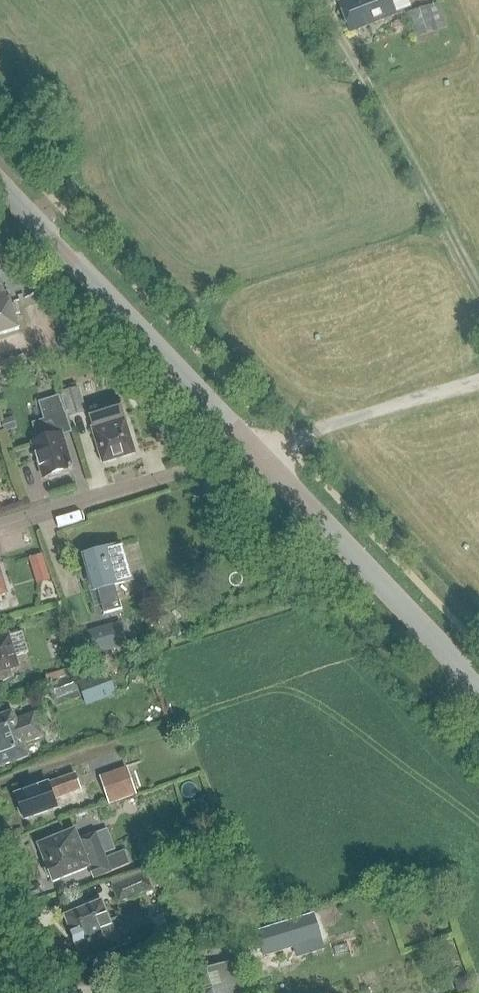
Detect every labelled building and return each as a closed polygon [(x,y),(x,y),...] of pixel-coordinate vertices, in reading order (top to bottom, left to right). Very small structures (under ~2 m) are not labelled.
[(372,23),(395,14),(390,0),(342,0),(338,1),(347,27),(370,19),(372,23)] [(415,10),(422,36),(453,26),(446,1),(415,10)] [(18,329),(9,299),(7,299),(6,294),(8,293),(13,290),(6,291),(4,291),(0,277),(0,334),(18,329)] [(0,362),(0,378),(16,373),(11,358),(0,362)] [(59,393),(67,418),(86,412),(78,387),(59,393)] [(72,469),(61,435),(70,432),(59,396),(38,402),(44,421),(32,424),(37,442),(32,444),(42,478),(72,469)] [(86,409),(102,462),(133,452),(123,420),(124,420),(118,399),(86,409)] [(13,417),(0,421),(3,431),(16,427),(13,417)] [(119,603),(114,587),(129,583),(119,546),(84,556),(94,593),(97,592),(102,608),(119,603)] [(119,625),(80,636),(86,657),(125,646),(119,625)] [(8,636),(0,638),(0,680),(1,679),(2,682),(7,677),(11,677),(8,669),(18,666),(14,654),(27,650),(21,632),(8,636)] [(108,675),(78,686),(85,705),(115,694),(108,675)] [(49,683),(56,705),(80,697),(73,676),(49,683)] [(41,736),(33,713),(14,720),(11,712),(0,716),(0,766),(28,756),(23,743),(41,736)] [(125,767),(99,776),(109,803),(135,795),(125,767)] [(50,799),(80,789),(74,774),(47,784),(47,783),(15,794),(24,819),(54,809),(50,799)] [(202,817),(188,821),(192,836),(207,831),(202,817)] [(51,882),(52,882),(88,867),(93,879),(129,865),(124,851),(105,859),(95,834),(78,840),(74,831),(37,846),(45,864),(44,864),(51,882)] [(165,883),(159,868),(111,886),(118,902),(152,889),(151,888),(165,883)] [(82,962),(154,933),(142,908),(117,918),(116,917),(109,920),(101,901),(63,917),(82,962)] [(259,934),(264,952),(318,937),(314,919),(259,934)] [(236,959),(200,969),(207,992),(204,992),(247,992),(236,959)] [(457,992),(458,992),(470,990),(466,977),(454,980),(457,992)]
